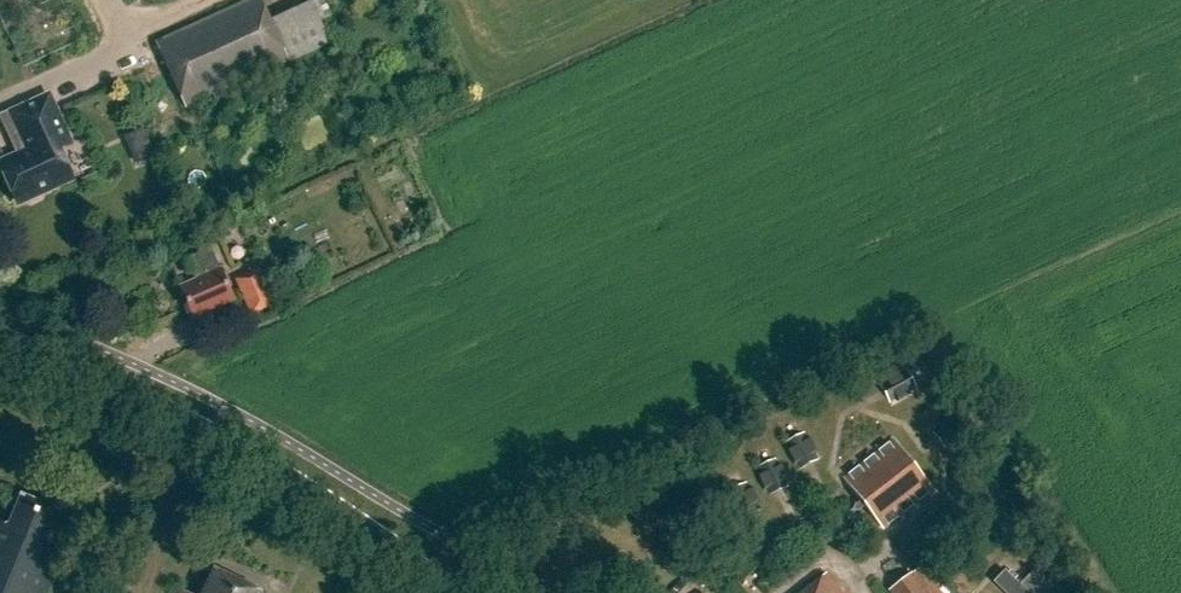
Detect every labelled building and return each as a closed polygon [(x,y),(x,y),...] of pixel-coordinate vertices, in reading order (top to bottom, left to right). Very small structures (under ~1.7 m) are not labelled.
[(330,44),(312,2),(270,21),(261,0),(249,0),(155,42),(185,109),(330,44)] [(1,165),(18,203),(25,199),(30,201),(39,197),(41,192),(71,179),(55,144),(66,139),(48,99),(12,115),(27,146),(24,155),(1,165)] [(146,162),(165,153),(151,127),(133,136),(146,162)] [(196,282),(180,289),(193,319),(234,301),(211,249),(186,260),(196,282)] [(259,270),(236,280),(252,316),(275,305),(269,292),(268,293),(259,270)] [(880,383),(890,403),(897,400),(898,402),(912,395),(910,392),(916,389),(907,370),(899,374),(898,372),(884,379),(885,381),(880,383)] [(804,433),(785,442),(788,449),(785,450),(791,465),(796,463),(799,469),(817,461),(814,454),(817,453),(810,438),(807,439),(804,433)] [(893,441),(844,479),(883,529),(932,491),(893,441)] [(776,459),(756,468),(759,475),(756,476),(763,491),(767,489),(770,495),(789,487),(786,480),(789,479),(782,464),(779,466),(776,459)] [(747,483),(727,492),(730,499),(727,500),(734,515),(738,513),(741,519),(759,511),(756,504),(760,503),(753,488),(750,490),(747,483)] [(60,512),(21,496),(9,526),(0,523),(0,592),(49,592),(66,550),(48,543),(60,512)] [(1031,583),(1016,569),(1003,582),(1014,592),(1069,592),(1045,569),(1031,583)] [(214,571),(204,592),(261,592),(214,571)] [(889,592),(928,592),(913,573),(888,591),(889,592)] [(802,592),(842,592),(826,575),(802,592)]
